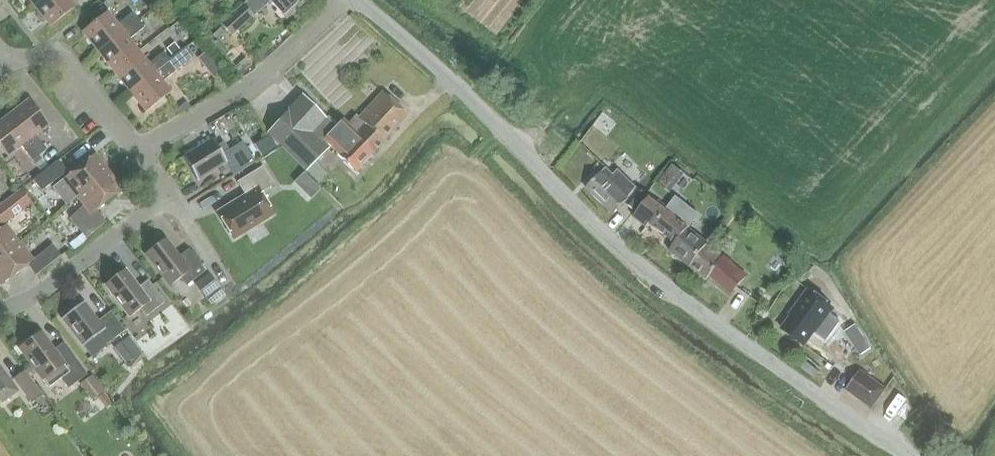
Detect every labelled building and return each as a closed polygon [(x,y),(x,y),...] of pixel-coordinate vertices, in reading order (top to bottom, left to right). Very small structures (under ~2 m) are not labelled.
[(75,6),(70,0),(41,0),(33,6),(49,27),(75,6)] [(242,6),(251,16),(252,17),(269,2),(285,19),(306,0),(249,0),(242,6)] [(242,6),(221,25),(230,35),(251,16),(242,6)] [(97,52),(137,20),(132,13),(117,24),(107,11),(81,31),(97,52)] [(113,71),(138,52),(129,39),(143,28),(137,20),(97,52),(113,71)] [(180,51),(174,44),(168,49),(173,56),(180,51)] [(145,111),(170,92),(162,81),(193,57),(185,47),(169,60),(129,91),(145,111)] [(148,64),(138,52),(113,71),(129,91),(169,60),(163,52),(148,64)] [(205,53),(199,58),(203,64),(209,59),(205,53)] [(244,58),(235,67),(241,74),(251,65),(244,58)] [(372,153),(407,115),(382,92),(349,126),(347,129),(372,153)] [(324,119),(300,96),(287,110),(287,111),(267,133),(305,170),(327,148),(321,142),(322,140),(336,153),(335,153),(355,172),(372,153),(347,129),(349,126),(342,119),(335,127),(325,118),(324,119)] [(28,99),(8,115),(39,155),(46,150),(35,135),(48,125),(28,99)] [(221,134),(243,122),(237,111),(215,123),(221,134)] [(0,121),(0,148),(7,157),(20,146),(32,161),(39,155),(8,115),(0,121)] [(268,136),(253,145),(260,156),(275,147),(268,136)] [(216,146),(212,139),(182,157),(196,180),(224,163),(232,176),(255,162),(242,141),(228,150),(223,142),(216,146)] [(46,150),(41,155),(47,163),(53,158),(46,150)] [(94,154),(63,179),(52,188),(65,205),(76,196),(108,171),(94,154)] [(39,155),(32,161),(39,170),(46,165),(39,155)] [(41,191),(66,171),(57,160),(32,180),(41,191)] [(684,174),(671,164),(656,183),(669,193),(684,174)] [(216,212),(233,239),(273,215),(259,193),(273,184),(262,166),(236,182),(244,195),(216,212)] [(647,194),(636,186),(635,187),(616,170),(612,175),(604,168),(584,189),(585,190),(585,189),(611,213),(612,214),(623,202),(633,210),(647,194)] [(76,196),(83,205),(69,218),(85,238),(105,221),(104,221),(95,210),(121,189),(108,171),(76,196)] [(11,219),(22,210),(10,195),(0,204),(0,227),(11,219)] [(637,211),(632,217),(645,227),(648,223),(674,243),(668,251),(689,266),(705,246),(706,244),(687,228),(698,215),(675,197),(665,211),(648,198),(637,212),(637,211)] [(18,243),(5,225),(0,229),(0,257),(18,243)] [(178,256),(165,239),(145,254),(168,286),(180,278),(186,285),(204,271),(188,249),(178,256)] [(0,257),(0,284),(0,285),(26,265),(35,275),(60,255),(52,244),(32,260),(18,243),(0,257)] [(705,246),(689,266),(706,280),(709,276),(731,294),(734,290),(744,278),(705,246)] [(104,285),(128,317),(139,308),(145,316),(164,302),(147,280),(138,287),(125,270),(104,285)] [(218,287),(208,274),(194,285),(204,298),(218,287)] [(788,316),(779,329),(804,347),(814,334),(815,335),(816,335),(826,343),(841,322),(831,314),(835,309),(807,288),(787,315),(788,316)] [(91,356),(124,330),(110,311),(97,321),(83,302),(61,318),(82,346),(91,356)] [(855,326),(845,333),(851,341),(860,334),(855,326)] [(36,373),(42,380),(47,387),(60,378),(67,388),(86,375),(63,342),(53,349),(40,332),(18,348),(31,366),(36,373)] [(141,353),(128,336),(119,343),(132,360),(141,353)] [(31,366),(24,372),(29,378),(36,373),(31,366)] [(17,391),(0,368),(0,401),(1,402),(17,391)] [(860,370),(845,391),(871,410),(886,389),(860,370)] [(30,402),(41,394),(29,378),(24,372),(23,371),(13,379),(30,402)] [(94,379),(82,387),(92,400),(103,391),(94,379)] [(97,397),(105,408),(111,403),(103,392),(97,397)]
